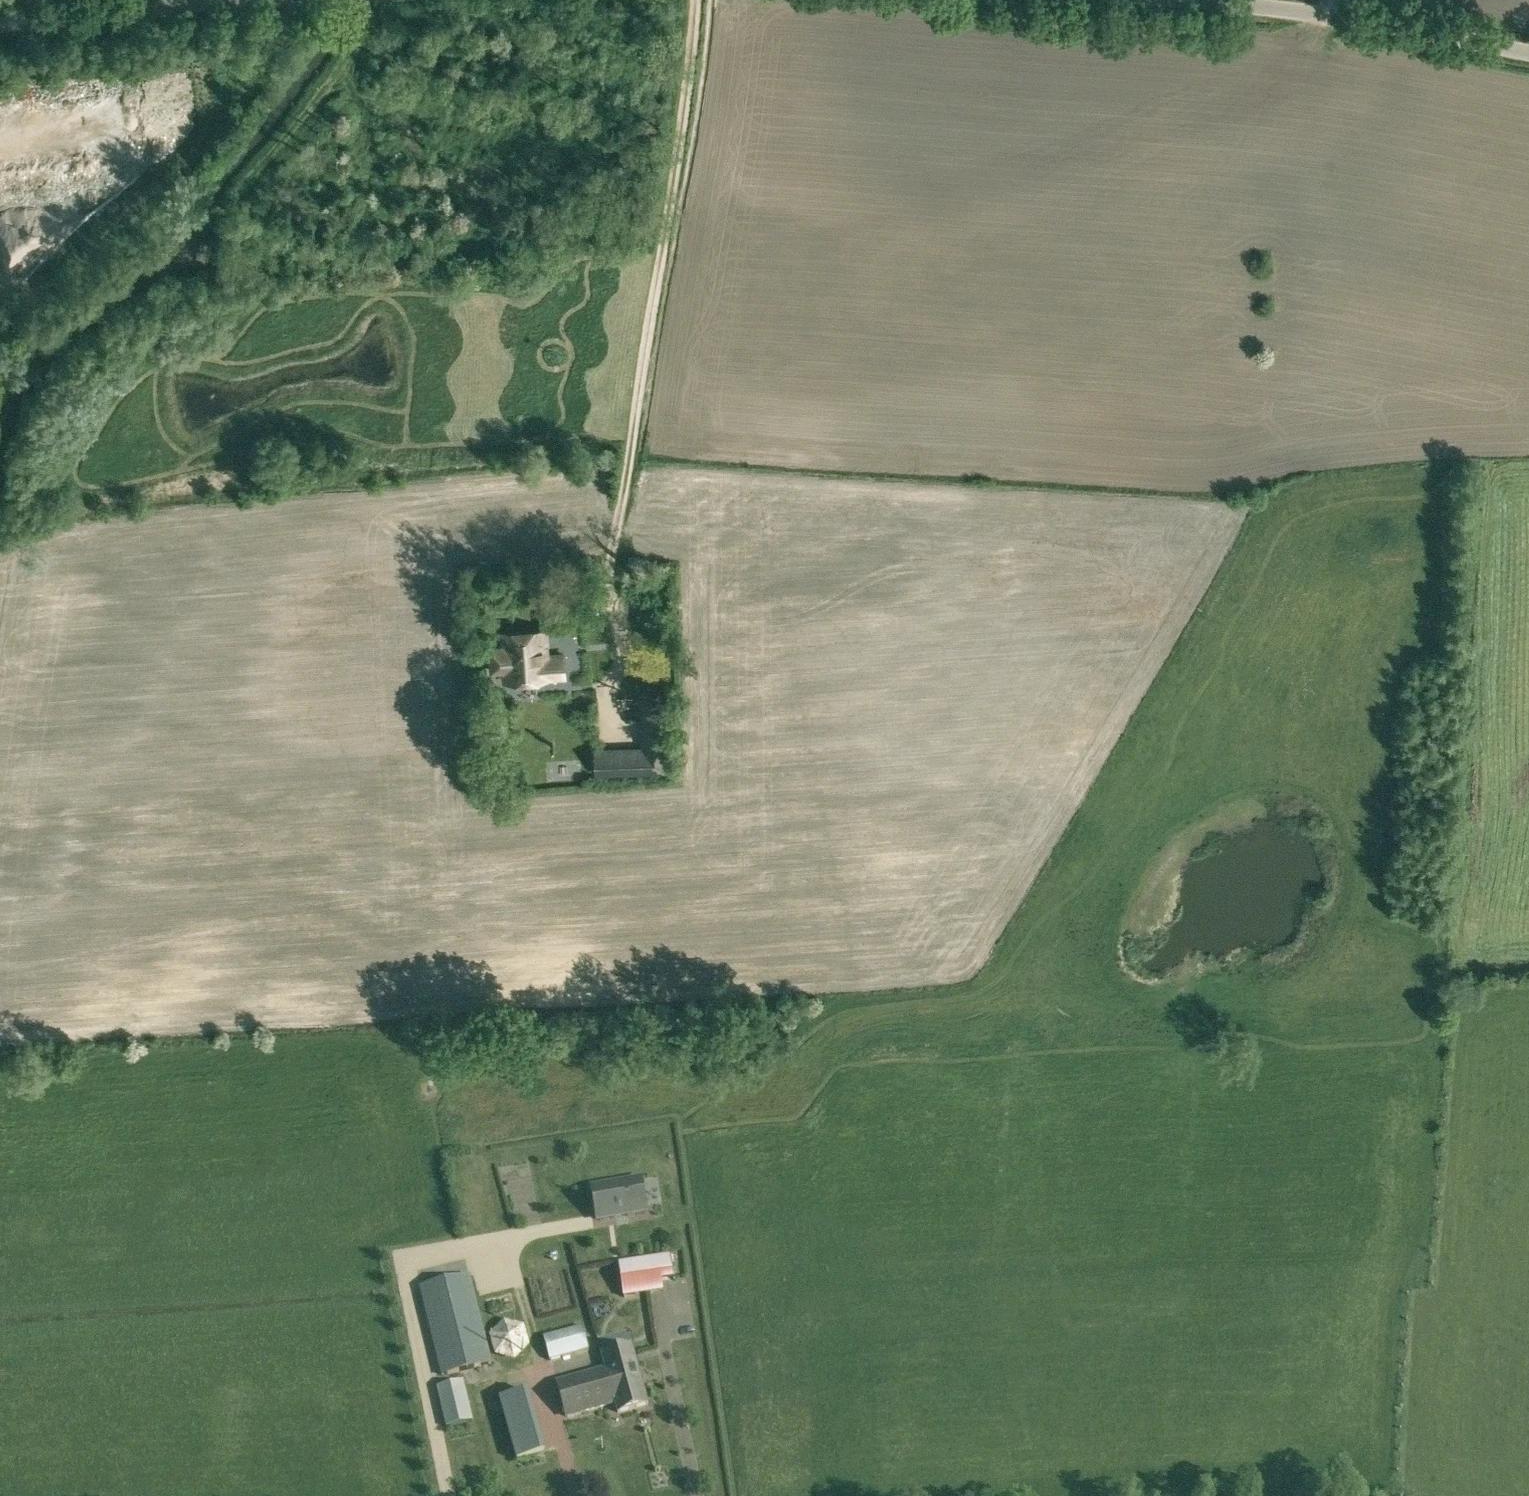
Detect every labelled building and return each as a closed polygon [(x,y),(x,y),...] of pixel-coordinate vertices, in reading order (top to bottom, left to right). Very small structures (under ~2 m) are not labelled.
[(505,681),(548,678),(565,677),(564,653),(547,655),(545,631),(502,634),(503,646),(489,647),(490,674),(504,673),(505,681)] [(595,762),(595,769),(595,775),(668,772),(667,699),(641,700),(640,745),(594,748),(595,762)] [(487,751),(508,750),(508,740),(487,741),(487,751)] [(598,1219),(616,1216),(628,1214),(647,1211),(641,1179),(592,1188),(598,1219)] [(674,1279),(671,1254),(619,1262),(624,1297),(664,1291),(663,1281),(674,1279)] [(441,1377),(493,1364),(471,1274),(419,1287),(441,1377)] [(501,1312),(499,1347),(532,1349),(533,1313),(501,1312)] [(550,1361),(589,1350),(581,1326),(543,1336),(550,1361)] [(603,1354),(607,1369),(615,1403),(618,1413),(648,1405),(637,1361),(633,1362),(629,1347),(603,1354)] [(615,1403),(607,1369),(558,1382),(566,1415),(615,1403)] [(502,1391),(517,1455),(548,1447),(532,1384),(502,1391)]
